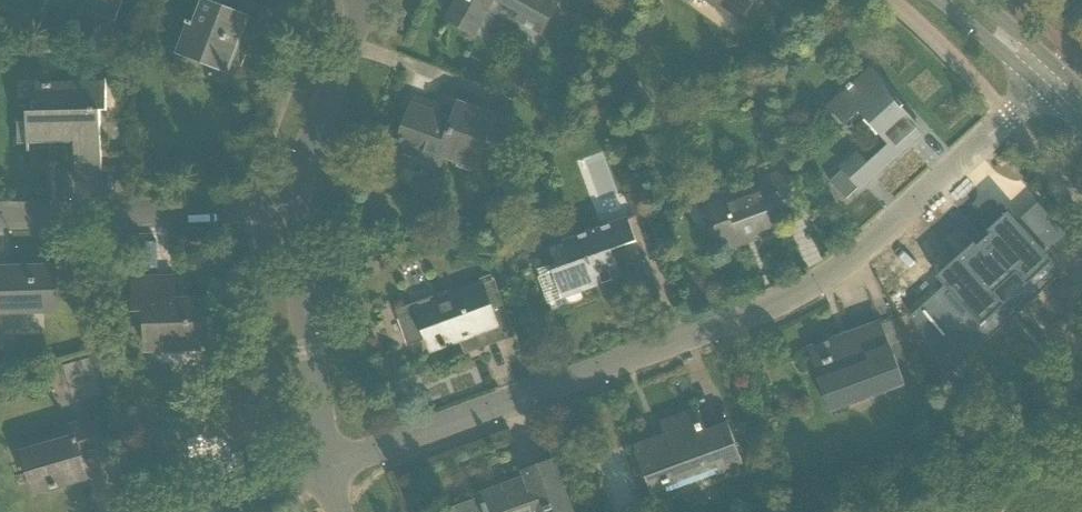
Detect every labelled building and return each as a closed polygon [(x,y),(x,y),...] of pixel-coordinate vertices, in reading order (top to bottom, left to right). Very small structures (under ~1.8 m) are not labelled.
[(92,14),(114,22),(123,0),(97,0),(92,14)] [(178,53),(203,62),(207,64),(228,72),(231,62),(243,66),(265,7),(246,0),(240,0),(235,13),(224,9),(228,0),(205,0),(202,6),(196,4),(189,21),(188,20),(187,23),(189,24),(181,45),(178,53)] [(493,0),(519,14),(515,21),(525,27),(527,24),(534,27),(532,31),(542,36),(562,0),(459,0),(449,19),(475,34),(493,0)] [(730,15),(739,2),(745,7),(750,0),(709,0),(730,15)] [(597,14),(590,26),(600,31),(606,20),(597,14)] [(859,152),(842,167),(844,168),(860,186),(862,188),(923,133),(907,116),(905,118),(899,111),(904,106),(870,69),(853,85),(851,83),(846,88),(848,89),(830,106),(846,124),(859,112),(889,145),(869,163),(859,152)] [(105,79),(105,83),(39,85),(39,81),(37,81),(38,113),(28,113),(29,152),(31,152),(31,142),(75,141),(76,170),(103,169),(101,111),(108,111),(107,79),(105,79)] [(630,90),(623,101),(634,107),(641,96),(630,90)] [(444,164),(445,160),(475,171),(495,117),(460,105),(455,121),(414,106),(394,160),(395,160),(400,148),(444,164)] [(844,168),(830,181),(845,198),(845,199),(846,199),(860,186),(844,168)] [(747,236),(754,234),(799,217),(785,179),(704,209),(720,253),(749,242),(747,236)] [(640,191),(626,195),(629,203),(642,198),(640,191)] [(654,196),(652,200),(653,205),(657,208),(663,206),(666,201),(665,200),(663,196),(659,193),(654,196)] [(973,250),(963,259),(968,264),(1012,314),(1034,294),(1021,279),(1047,255),(1046,254),(1057,243),(1047,231),(1035,242),(1008,212),(1006,214),(1009,218),(993,233),(992,232),(984,240),(975,249),(974,248),(973,249),(973,250)] [(571,264),(553,271),(554,273),(556,278),(563,299),(622,277),(615,258),(610,260),(608,253),(637,242),(629,221),(628,218),(563,242),(571,264)] [(944,286),(911,316),(939,364),(968,338),(965,334),(977,323),(988,335),(1012,314),(968,264),(963,259),(952,269),(949,266),(936,277),(944,286)] [(2,334),(1,311),(58,308),(56,267),(0,269),(0,335),(2,334)] [(135,322),(112,323),(114,354),(150,352),(150,348),(148,348),(148,343),(188,341),(188,349),(213,348),(212,326),(215,326),(215,318),(212,318),(211,299),(174,301),(173,278),(133,280),(134,311),(135,322)] [(426,337),(431,352),(446,346),(445,344),(459,339),(461,346),(474,341),(476,347),(513,333),(493,279),(401,313),(411,340),(424,336),(424,338),(426,337)] [(839,339),(811,349),(822,380),(818,381),(826,402),(828,408),(830,413),(906,386),(904,381),(899,367),(892,346),(887,348),(879,324),(852,334),(857,351),(849,354),(839,339)] [(933,375),(920,382),(927,394),(939,387),(933,375)] [(656,439),(635,447),(643,468),(652,491),(719,467),(722,474),(744,466),(731,431),(728,423),(708,431),(700,409),(662,423),(668,438),(657,442),(656,439)] [(22,454),(34,493),(86,477),(80,460),(105,452),(95,420),(56,432),(59,442),(22,454)] [(568,450),(557,455),(562,469),(573,464),(568,450)] [(452,511),(573,511),(569,502),(565,503),(551,465),(555,463),(554,461),(525,472),(528,482),(508,489),(507,486),(481,496),(482,498),(451,510),(452,511)]
